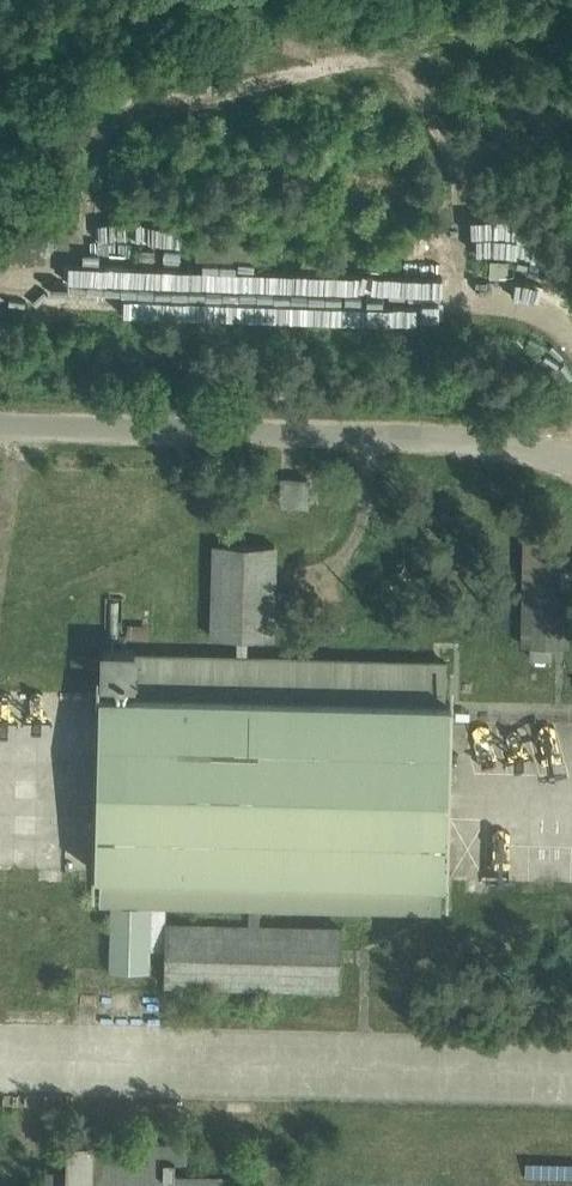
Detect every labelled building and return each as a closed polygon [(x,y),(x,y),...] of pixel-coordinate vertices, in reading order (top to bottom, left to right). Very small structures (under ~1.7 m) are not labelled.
[(154,250),(141,250),(140,261),(154,261),(154,250)] [(316,256),(302,256),(302,267),(316,267),(316,256)] [(388,257),(370,257),(370,270),(388,270),(388,257)] [(508,261),(490,261),(489,274),(507,274),(508,261)] [(307,479),(281,478),(280,505),(306,506),(307,479)] [(525,538),(523,644),(531,644),(531,657),(549,657),(549,645),(567,645),(568,582),(571,582),(571,572),(568,572),(569,538),(525,538)] [(275,544),(214,543),(212,636),(238,637),(237,656),(246,656),(246,637),(272,638),(275,544)] [(134,649),(103,649),(102,680),(105,680),(134,681),(134,653),(134,649)] [(237,656),(134,653),(134,681),(105,680),(105,693),(99,693),(95,871),(100,871),(99,902),(111,902),(166,903),(250,905),(258,906),(439,910),(440,880),(446,880),(450,701),(445,701),(446,661),(246,656),(237,656)] [(166,903),(111,902),(110,969),(148,970),(149,948),(165,948),(165,922),(166,903)] [(249,924),(165,922),(165,948),(164,983),(339,987),(341,927),(258,925),(258,906),(250,905),(249,924)] [(88,1139),(89,1128),(67,1128),(65,1185),(233,1185),(233,1174),(175,1173),(175,1158),(185,1158),(186,1137),(183,1137),(176,1141),(88,1139)]
